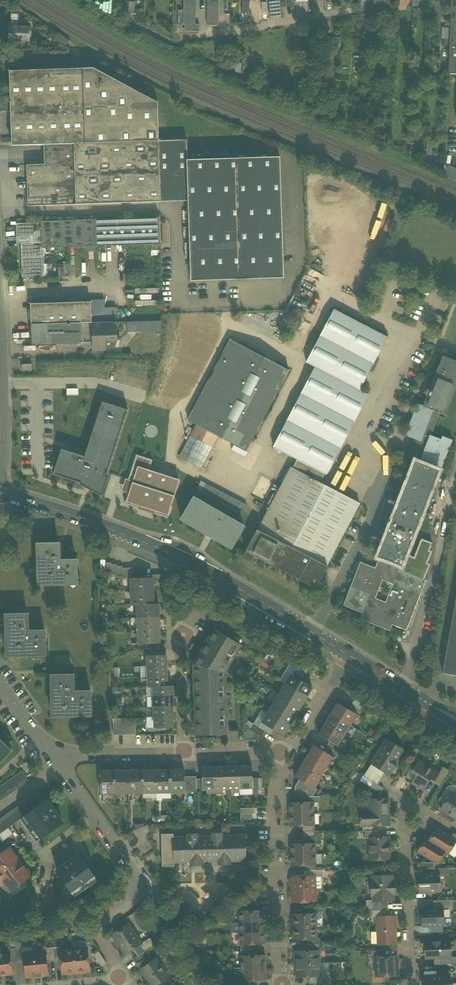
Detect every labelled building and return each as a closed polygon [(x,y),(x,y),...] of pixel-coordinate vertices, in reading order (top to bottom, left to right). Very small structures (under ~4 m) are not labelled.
[(114,18),(114,0),(96,0),(96,8),(114,18)] [(184,14),(183,24),(185,24),(185,31),(199,31),(199,24),(195,24),(196,0),(184,0),(184,10),(184,14)] [(219,14),(219,0),(208,0),(207,25),(218,26),(219,14)] [(384,9),(384,0),(375,0),(375,11),(384,9)] [(384,9),(392,8),(393,0),(384,0),(384,9)] [(280,2),(269,3),(270,19),(282,17),(281,6),(280,2)] [(30,27),(18,27),(11,27),(10,27),(10,40),(29,41),(30,27)] [(450,39),(450,28),(442,27),(442,39),(444,39),(450,39)] [(59,39),(69,46),(72,42),(62,35),(59,39)] [(94,68),(83,69),(85,144),(159,141),(158,102),(94,68)] [(56,145),(85,144),(83,69),(10,71),(11,102),(11,111),(12,146),(56,145)] [(11,111),(11,102),(0,103),(0,112),(11,111)] [(160,176),(188,175),(188,160),(187,140),(159,141),(160,176)] [(161,202),(160,176),(159,141),(85,144),(56,145),(57,164),(27,165),(28,206),(161,202)] [(280,157),(188,160),(188,175),(189,201),(191,281),(284,278),(280,157)] [(455,181),(455,168),(445,164),(445,176),(455,181)] [(161,202),(189,201),(188,175),(160,176),(161,202)] [(41,223),(42,248),(43,248),(161,244),(160,218),(41,222),(41,223)] [(22,241),(23,278),(44,277),(43,248),(42,248),(41,223),(18,224),(18,241),(22,241)] [(58,265),(58,277),(70,277),(70,264),(58,265)] [(160,304),(159,287),(135,287),(136,305),(160,304)] [(92,323),(105,322),(105,321),(105,309),(104,300),(91,300),(91,302),(92,323)] [(31,304),(31,325),(92,323),(91,302),(31,304)] [(105,309),(105,321),(116,321),(116,309),(105,309)] [(306,363),(315,367),(360,390),(387,337),(334,310),(306,363)] [(127,322),(127,332),(161,331),(161,321),(127,322)] [(105,322),(92,323),(31,325),(32,345),(93,343),(93,350),(106,349),(106,341),(117,340),(118,340),(117,322),(105,322)] [(219,437),(247,451),(289,370),(231,339),(188,421),(196,425),(219,437)] [(115,349),(117,340),(106,341),(106,349),(115,349)] [(445,415),(455,387),(455,361),(443,356),(430,390),(427,389),(425,395),(427,396),(423,406),(423,407),(440,413),(445,415)] [(368,395),(360,390),(315,367),(274,447),(298,460),(325,474),(327,475),(368,395)] [(53,474),(80,483),(102,490),(108,473),(128,410),(103,402),(85,457),(62,449),(53,474)] [(438,471),(440,472),(452,440),(443,436),(441,440),(431,436),(440,413),(423,407),(423,406),(418,404),(405,435),(415,439),(423,442),(416,462),(439,471),(438,471)] [(179,457),(202,469),(219,437),(196,425),(194,430),(191,436),(188,441),(179,457)] [(188,427),(185,433),(182,438),(188,441),(191,436),(194,430),(188,427)] [(408,459),(416,462),(423,442),(415,439),(408,459)] [(152,460),(137,455),(128,480),(134,482),(130,493),(128,493),(125,503),(138,508),(139,505),(156,510),(155,513),(169,518),(172,507),(170,506),(179,481),(149,471),(152,460)] [(320,483),(325,474),(298,460),(293,468),(320,483)] [(401,566),(402,566),(406,555),(438,471),(439,471),(416,462),(379,557),(383,559),(401,566)] [(360,504),(320,483),(293,468),(291,468),(258,530),(327,566),(360,504)] [(110,474),(108,473),(102,490),(80,483),(79,484),(102,496),(110,474)] [(247,505),(242,502),(237,499),(232,497),(227,494),(221,492),(216,489),(211,486),(206,484),(201,481),(196,491),(201,493),(206,496),(211,499),(216,501),(221,504),(227,507),(232,509),(237,512),(242,515),(247,505)] [(220,513),(194,498),(181,519),(231,548),(244,527),(224,515),(223,516),(220,514),(220,513)] [(328,566),(327,566),(258,530),(257,530),(246,552),(316,589),(328,566)] [(402,566),(401,566),(399,570),(424,580),(430,565),(428,564),(432,552),(430,551),(432,543),(421,539),(414,558),(406,555),(402,566)] [(38,570),(38,585),(77,584),(77,560),(60,560),(60,543),(40,544),(41,570),(38,570)] [(426,581),(424,580),(399,570),(401,566),(383,559),(379,570),(360,562),(344,606),(362,613),(360,619),(390,631),(392,625),(406,631),(426,581)] [(131,579),(132,592),(153,591),(153,578),(134,578),(131,579)] [(132,605),(137,605),(154,604),(153,591),(132,592),(132,605)] [(443,673),(455,675),(455,601),(443,673)] [(137,605),(138,618),(159,617),(159,604),(154,604),(137,605)] [(6,641),(7,656),(46,655),(45,631),(28,631),(28,614),(8,615),(9,640),(6,641)] [(138,618),(138,631),(160,630),(159,617),(138,618)] [(195,687),(196,735),(226,734),(226,733),(224,733),(224,729),(226,729),(226,711),(223,711),(223,706),(225,706),(225,705),(223,705),(223,700),(225,700),(225,682),(222,682),(222,678),(225,678),(225,676),(222,676),(221,672),(223,668),(226,670),(226,668),(224,667),(226,663),(229,665),(238,649),(236,648),(238,644),(240,645),(241,644),(215,629),(194,664),(195,687)] [(160,643),(160,630),(138,631),(138,644),(146,644),(159,643),(160,643)] [(148,656),(148,666),(166,666),(166,655),(148,656)] [(298,665),(295,670),(305,677),(309,671),(298,665)] [(148,666),(149,676),(167,676),(166,666),(148,666)] [(302,681),(305,677),(295,670),(292,675),(302,681)] [(52,701),(53,717),(92,715),(91,691),(74,692),(74,675),(54,675),(55,701),(52,701)] [(292,675),(286,685),(306,697),(307,697),(304,695),(306,692),(309,693),(312,687),(302,681),(292,675)] [(149,687),(154,687),(154,686),(167,686),(167,676),(149,676),(149,687)] [(286,685),(280,694),(301,707),(301,706),(298,705),(301,701),(303,703),(306,697),(286,685)] [(154,687),(154,697),(172,696),(172,686),(167,686),(154,686),(154,687)] [(280,694),(274,703),(295,716),(292,714),(295,710),(297,712),(301,707),(280,694)] [(154,697),(155,707),(173,706),(172,696),(154,697)] [(351,704),(352,704),(361,710),(362,710),(365,705),(354,698),(351,704)] [(274,703),(268,713),(289,725),(287,724),(289,720),(292,722),(295,716),(274,703)] [(338,703),(331,713),(350,725),(357,714),(349,709),(338,703)] [(358,715),(361,710),(352,704),(349,709),(357,714),(358,715)] [(155,707),(155,717),(173,717),(173,706),(155,707)] [(286,731),(289,725),(268,713),(262,723),(263,723),(274,729),(281,734),(283,729),(286,731)] [(331,713),(325,724),(344,735),(350,725),(331,713)] [(173,727),(173,717),(155,717),(155,728),(173,727)] [(266,731),(271,734),(274,729),(263,723),(260,728),(266,731)] [(338,746),(344,735),(325,724),(319,734),(329,740),(338,746)] [(244,725),(245,740),(256,740),(259,734),(252,730),(244,725)] [(259,734),(263,736),(266,731),(260,728),(255,725),(252,730),(259,734)] [(11,751),(0,739),(0,762),(11,751)] [(326,745),(328,747),(335,751),(338,746),(329,740),(326,745)] [(383,770),(389,774),(393,767),(397,766),(395,760),(402,750),(387,741),(373,764),(378,767),(379,771),(383,770)] [(314,745),(308,756),(327,767),(333,757),(325,752),(314,745)] [(337,752),(335,751),(328,747),(325,752),(333,757),(334,758),(337,752)] [(308,756),(302,766),(320,777),(327,767),(308,756)] [(412,782),(423,790),(431,778),(437,777),(439,773),(419,760),(412,771),(417,774),(412,782)] [(363,775),(375,783),(383,770),(379,771),(378,767),(373,764),(371,762),(363,775)] [(228,789),(240,788),(239,766),(227,767),(228,789)] [(252,766),(239,766),(240,788),(253,788),(252,778),(252,766)] [(314,787),(320,777),(302,766),(295,777),(299,779),(314,788),(314,787)] [(203,790),(215,789),(215,767),(202,767),(202,779),(203,790)] [(215,789),(228,789),(227,767),(215,767),(215,789)] [(124,793),(129,793),(129,770),(115,771),(115,791),(123,791),(124,793)] [(135,791),(143,791),(143,770),(129,770),(129,793),(135,793),(135,791)] [(151,793),(157,792),(157,770),(143,770),(143,791),(151,791),(151,793)] [(163,790),(171,790),(171,770),(157,770),(157,792),(163,792),(163,790)] [(185,770),(171,770),(171,790),(179,790),(179,792),(185,792),(185,776),(185,770)] [(29,781),(22,771),(0,786),(0,801),(29,781)] [(107,791),(115,791),(115,771),(101,771),(101,793),(107,793),(107,791)] [(197,792),(197,791),(197,779),(196,776),(185,776),(185,792),(197,792)] [(423,790),(433,796),(442,780),(437,777),(431,778),(423,790)] [(295,797),(301,796),(313,796),(317,789),(314,787),(314,788),(299,779),(295,787),(295,791),(295,797)] [(370,787),(381,793),(384,788),(374,782),(370,787)] [(455,819),(455,795),(452,792),(441,810),(455,819)] [(8,828),(24,817),(44,803),(37,793),(0,819),(0,834),(8,828)] [(362,813),(362,825),(374,824),(389,824),(388,800),(370,800),(370,813),(362,813)] [(24,817),(40,839),(63,823),(47,801),(44,803),(24,817)] [(290,803),(290,814),(314,813),(314,802),(301,802),(290,803)] [(314,825),(314,813),(290,814),(290,825),(303,825),(314,825)] [(8,828),(0,834),(0,836),(3,841),(13,834),(8,828)] [(429,841),(445,851),(445,852),(449,854),(455,842),(455,841),(450,838),(437,829),(429,841)] [(187,836),(174,837),(173,837),(174,863),(191,863),(191,866),(203,865),(203,862),(219,862),(219,865),(231,864),(231,862),(246,861),(245,835),(223,835),(223,832),(211,833),(211,838),(207,838),(207,836),(198,836),(198,833),(187,833),(187,836)] [(175,866),(174,863),(173,837),(174,837),(174,834),(161,834),(162,866),(175,866)] [(9,850),(3,841),(0,836),(0,856),(9,850)] [(377,860),(378,861),(381,861),(383,859),(390,859),(390,851),(391,851),(391,845),(389,845),(389,837),(379,837),(369,838),(370,859),(377,859),(377,860)] [(438,863),(445,852),(445,851),(429,841),(426,839),(418,851),(438,863)] [(291,844),(291,855),(315,854),(315,844),(315,843),(303,844),(291,844)] [(9,890),(24,879),(29,876),(23,866),(23,865),(22,863),(20,862),(18,864),(15,860),(17,859),(10,849),(9,850),(0,856),(0,877),(9,890)] [(316,864),(315,854),(291,855),(292,865),(304,864),(316,864)] [(57,871),(73,894),(96,878),(79,855),(57,871)] [(429,892),(430,893),(433,893),(434,891),(439,891),(439,877),(444,877),(443,874),(428,874),(419,875),(419,892),(429,892)] [(393,892),(392,890),(392,888),(392,885),(393,883),(392,883),(392,876),(373,876),(373,883),(372,883),(372,894),(374,894),(374,900),(387,900),(393,900),(393,892)] [(292,877),(293,889),(315,889),(314,877),(292,877)] [(315,901),(315,889),(293,889),(293,902),(315,901)] [(369,911),(373,911),(387,910),(387,900),(374,900),(369,901),(369,911)] [(433,900),(434,908),(442,908),(451,908),(451,900),(433,900)] [(422,920),(423,926),(446,925),(445,918),(443,918),(442,908),(434,908),(422,909),(422,915),(420,915),(420,920),(422,920)] [(239,911),(240,923),(264,922),(263,911),(251,911),(239,911)] [(294,914),(294,927),(316,926),(315,914),(315,913),(306,914),(294,914)] [(377,917),(378,944),(389,944),(396,944),(395,916),(389,916),(377,916),(377,917)] [(240,923),(240,933),(264,932),(264,922),(240,923)] [(112,935),(125,954),(133,949),(141,943),(136,935),(135,936),(128,925),(112,935)] [(316,938),(316,926),(294,927),(294,939),(307,939),(316,938)] [(264,943),(264,932),(240,933),(240,944),(252,944),(264,943)] [(426,952),(426,958),(438,957),(447,957),(448,957),(448,954),(448,949),(450,947),(450,941),(431,942),(431,938),(421,939),(421,944),(422,946),(428,945),(428,950),(426,952)] [(133,949),(138,956),(146,951),(148,950),(153,946),(148,939),(141,943),(133,949)] [(47,961),(55,961),(53,947),(45,948),(46,951),(47,961)] [(88,948),(74,949),(76,972),(90,971),(88,948)] [(62,974),(76,972),(74,949),(60,951),(61,960),(62,974)] [(295,961),(295,964),(320,963),(319,950),(308,951),(295,951),(296,960),(295,961)] [(46,951),(35,952),(37,976),(48,975),(47,961),(46,951)] [(94,955),(101,966),(106,963),(99,951),(94,955)] [(150,957),(146,951),(138,956),(133,959),(137,965),(150,957)] [(26,977),(37,976),(35,952),(24,953),(26,977)] [(0,954),(0,975),(12,973),(11,962),(10,953),(9,953),(0,954)] [(241,956),(241,967),(265,966),(265,955),(253,956),(241,956)] [(376,965),(377,977),(398,976),(397,956),(384,956),(376,957),(376,958),(378,957),(378,964),(376,965)] [(152,984),(156,984),(165,979),(161,973),(164,971),(156,959),(141,968),(152,984)] [(320,976),(320,963),(295,964),(295,966),(296,967),(296,977),(309,976),(320,976)] [(266,980),(265,966),(241,967),(242,980),(249,980),(266,980)] [(423,984),(427,984),(447,984),(446,970),(435,970),(422,971),(423,984)] [(309,976),(309,984),(325,983),(324,976),(320,976),(309,976)]
